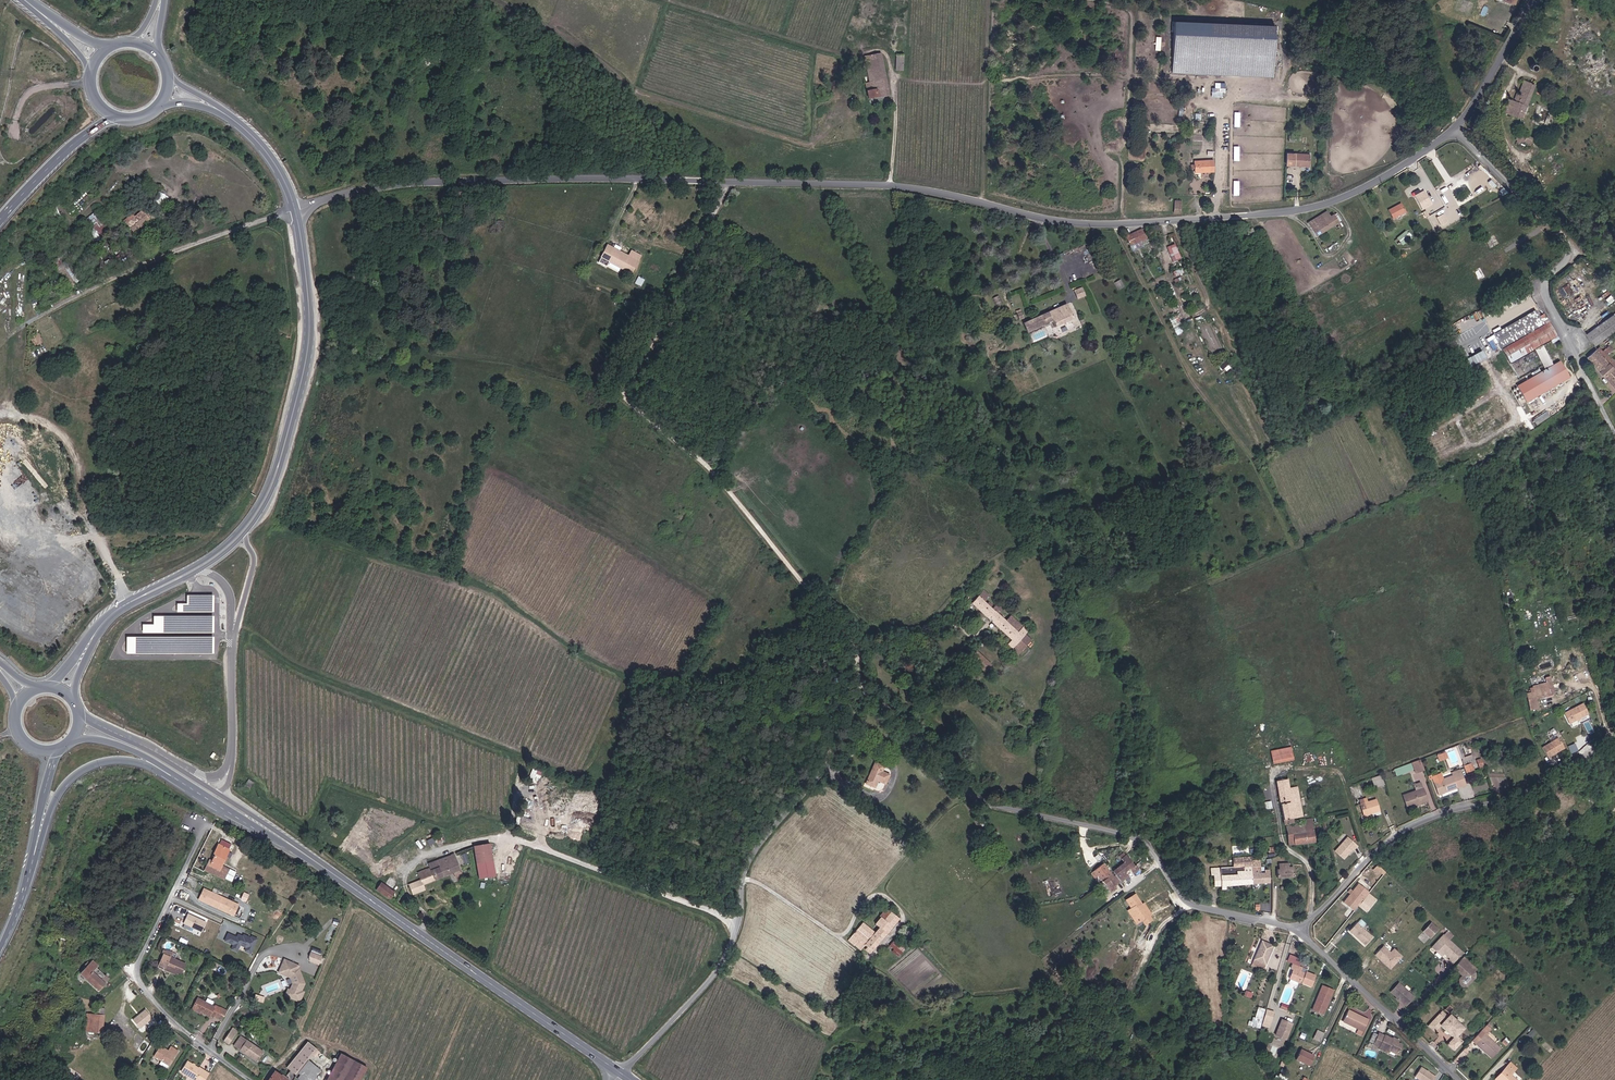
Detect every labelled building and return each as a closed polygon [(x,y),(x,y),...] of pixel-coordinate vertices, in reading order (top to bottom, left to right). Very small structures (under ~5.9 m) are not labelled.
[(1273,33),(1273,24),(1174,20),(1173,53),(1180,53),(1180,38),(1214,40),(1215,35),(1224,35),(1224,31),(1273,33)] [(879,39),(868,41),(870,47),(880,45),(879,39)] [(900,56),(901,40),(894,40),(893,55),(900,56)] [(870,47),(868,41),(861,42),(866,66),(862,67),(865,83),(886,80),(880,45),(870,47)] [(1529,84),(1519,80),(1515,93),(1513,93),(1510,100),(1505,98),(1500,111),(1506,114),(1509,106),(1519,110),(1529,84)] [(1225,91),(1226,82),(1220,82),(1220,87),(1212,87),(1211,96),(1222,96),(1223,91),(1225,91)] [(1509,106),(1506,114),(1516,117),(1519,110),(1509,106)] [(1516,141),(1525,144),(1528,135),(1513,130),(1511,138),(1513,139),(1512,141),(1515,143),(1516,141)] [(1307,149),(1283,147),(1283,158),(1306,159),(1307,149)] [(1189,161),(1189,165),(1189,169),(1208,168),(1208,156),(1189,157),(1189,161)] [(154,200),(166,204),(169,195),(157,191),(154,200)] [(1419,195),(1412,198),(1417,207),(1423,204),(1419,195)] [(1398,205),(1385,211),(1389,217),(1401,212),(1398,205)] [(1322,207),(1304,215),(1308,223),(1319,218),(1318,216),(1325,213),(1322,207)] [(1308,223),(1304,215),(1300,216),(1307,231),(1333,219),(1328,211),(1325,213),(1318,216),(1319,218),(1308,223)] [(98,213),(84,218),(93,242),(100,239),(98,231),(104,229),(98,213)] [(1436,217),(1441,225),(1448,221),(1444,213),(1436,217)] [(134,234),(149,221),(142,214),(128,226),(134,234)] [(1138,227),(1121,235),(1125,244),(1142,237),(1138,227)] [(1093,229),(1087,232),(1090,238),(1095,236),(1093,229)] [(1404,244),(1412,236),(1405,230),(1397,238),(1404,244)] [(627,254),(605,241),(598,254),(629,270),(638,252),(631,248),(627,254)] [(1176,243),(1167,246),(1173,262),(1182,258),(1176,243)] [(60,272),(67,266),(59,257),(46,268),(53,277),(60,272)] [(60,281),(69,291),(83,279),(69,264),(67,266),(60,272),(64,277),(60,281)] [(642,285),(645,278),(638,276),(636,283),(642,285)] [(1116,282),(1120,289),(1126,285),(1122,278),(1116,282)] [(1077,298),(1086,296),(1083,286),(1074,289),(1077,298)] [(996,304),(1003,303),(1001,295),(995,296),(996,304)] [(1058,302),(1016,321),(1019,329),(1044,318),(1047,325),(1065,317),(1058,302)] [(1012,310),(1006,313),(1009,319),(1014,316),(1012,310)] [(1530,356),(1540,350),(1538,347),(1553,338),(1545,324),(1542,321),(1538,315),(1532,319),(1528,313),(1490,336),(1508,365),(1529,353),(1530,356)] [(1580,334),(1584,340),(1589,336),(1594,340),(1595,339),(1614,325),(1607,314),(1580,334)] [(1177,315),(1170,318),(1177,335),(1184,331),(1177,315)] [(1508,365),(1490,336),(1488,337),(1506,366),(1508,365)] [(1589,336),(1584,340),(1588,344),(1594,340),(1589,336)] [(1596,346),(1592,350),(1600,360),(1604,356),(1596,346)] [(1520,384),(1529,399),(1564,377),(1556,363),(1549,367),(1540,350),(1530,356),(1540,372),(1520,384)] [(1609,388),(1614,382),(1614,368),(1604,356),(1600,360),(1592,350),(1582,358),(1609,388)] [(1225,361),(1220,365),(1225,371),(1230,367),(1225,361)] [(1520,404),(1529,399),(1520,384),(1511,389),(1520,404)] [(1536,424),(1550,416),(1547,411),(1533,418),(1536,424)] [(982,589),(971,602),(982,611),(988,604),(985,601),(990,596),(982,589)] [(988,604),(982,611),(1004,632),(1011,624),(1017,630),(1022,624),(1011,614),(1006,621),(988,604)] [(142,624),(142,632),(164,632),(164,615),(153,615),(153,624),(142,624)] [(1011,624),(1004,632),(1012,639),(1007,644),(1012,648),(1025,634),(1029,630),(1022,624),(1017,630),(1011,624)] [(1018,654),(1031,640),(1025,634),(1012,648),(1018,654)] [(977,648),(970,656),(979,663),(985,655),(977,648)] [(993,662),(985,655),(979,663),(986,670),(993,662)] [(1545,683),(1532,687),(1534,693),(1526,695),(1530,710),(1538,708),(1536,700),(1554,695),(1550,677),(1544,678),(1545,683)] [(1583,705),(1564,715),(1570,725),(1588,715),(1583,705)] [(1557,741),(1541,752),(1548,761),(1564,751),(1557,741)] [(1291,742),(1270,747),(1272,759),(1293,754),(1291,742)] [(1437,754),(1439,760),(1448,758),(1447,751),(1437,754)] [(1470,758),(1462,761),(1464,766),(1472,763),(1470,758)] [(1423,769),(1419,759),(1410,762),(1413,768),(1414,772),(1423,769)] [(1400,772),(1413,768),(1410,762),(1398,767),(1400,772)] [(1466,772),(1474,770),(1472,763),(1464,766),(1465,768),(1466,772)] [(882,768),(874,766),(865,786),(874,789),(877,782),(885,785),(888,777),(881,774),(882,768)] [(1432,777),(1434,784),(1461,775),(1459,770),(1451,773),(1452,776),(1442,780),(1440,774),(1432,777)] [(1297,771),(1280,774),(1281,777),(1275,778),(1284,821),(1291,820),(1290,816),(1302,814),(1297,786),(1300,785),(1297,771)] [(1383,781),(1379,772),(1369,775),(1373,785),(1383,781)] [(1461,775),(1434,784),(1438,795),(1446,792),(1446,791),(1457,787),(1458,788),(1465,786),(1461,775)] [(1402,793),(1403,796),(1422,789),(1421,788),(1402,793)] [(1422,789),(1403,796),(1405,805),(1424,799),(1422,789)] [(1571,793),(1559,802),(1565,810),(1577,802),(1571,793)] [(1362,812),(1378,807),(1374,796),(1363,799),(1358,801),(1362,812)] [(1287,824),(1288,832),(1289,842),(1315,839),(1312,816),(1302,817),(1303,821),(1294,822),(1287,824)] [(1344,835),(1333,849),(1341,856),(1349,846),(1351,847),(1354,843),(1344,835)] [(220,839),(217,844),(203,871),(225,881),(230,870),(220,865),(232,845),(220,839)] [(495,875),(486,845),(471,849),(480,879),(495,875)] [(1285,858),(1296,860),(1298,852),(1286,850),(1285,858)] [(441,860),(426,866),(428,870),(415,876),(419,882),(406,889),(410,898),(423,891),(420,886),(451,873),(453,878),(460,874),(450,854),(447,855),(449,858),(442,861),(441,860)] [(1131,868),(1134,872),(1140,868),(1138,864),(1136,865),(1129,854),(1123,858),(1126,862),(1126,861),(1131,868)] [(1232,868),(1209,869),(1210,877),(1213,877),(1213,887),(1221,887),(1222,895),(1227,895),(1226,886),(1253,883),(1250,860),(1250,857),(1232,859),(1232,868)] [(1253,883),(1262,882),(1270,882),(1270,874),(1272,874),(1272,868),(1266,868),(1265,859),(1250,860),(1253,883)] [(1117,873),(1122,880),(1130,875),(1127,870),(1131,868),(1126,861),(1126,862),(1123,863),(1117,867),(1120,871),(1117,873)] [(1099,873),(1104,880),(1112,873),(1105,862),(1096,868),(1099,873)] [(1295,865),(1290,866),(1290,867),(1278,868),(1279,877),(1295,875),(1295,865)] [(1114,886),(1122,880),(1117,873),(1114,875),(1112,873),(1104,880),(1111,891),(1115,888),(1114,886)] [(381,881),(375,888),(390,899),(394,892),(381,881)] [(1362,895),(1366,890),(1356,881),(1340,900),(1346,905),(1349,901),(1354,905),(1356,902),(1362,895)] [(237,904),(202,888),(197,899),(232,915),(237,904)] [(1370,902),(1374,896),(1366,890),(1362,895),(1370,902)] [(1150,922),(1149,918),(1143,908),(1140,910),(1139,907),(1141,905),(1135,895),(1127,900),(1131,908),(1129,909),(1134,918),(1138,916),(1144,926),(1150,922)] [(1370,902),(1362,895),(1356,902),(1364,909),(1370,902)] [(1143,908),(1149,918),(1153,916),(1147,906),(1143,908)] [(187,913),(183,925),(203,931),(206,920),(187,913)] [(893,926),(883,917),(872,930),(863,923),(850,939),(863,951),(867,945),(871,948),(869,952),(871,953),(883,939),(893,926)] [(1355,922),(1348,930),(1364,944),(1371,936),(1355,922)] [(1427,937),(1435,928),(1428,923),(1421,931),(1427,937)] [(235,936),(227,932),(224,941),(230,944),(229,948),(237,952),(240,946),(244,948),(243,950),(250,953),(257,938),(249,935),(249,937),(242,933),(241,935),(236,933),(235,936)] [(1437,950),(1441,954),(1442,953),(1448,959),(1447,961),(1450,964),(1460,953),(1441,935),(1430,947),(1435,952),(1437,950)] [(1256,941),(1250,959),(1262,963),(1268,945),(1256,941)] [(899,956),(903,951),(892,942),(889,945),(893,948),(892,950),(899,956)] [(1385,952),(1380,947),(1374,953),(1390,967),(1401,955),(1393,948),(1389,951),(1385,952)] [(321,958),(309,953),(306,960),(319,964),(321,958)] [(185,963),(162,954),(155,967),(179,977),(185,963)] [(283,958),(276,972),(289,979),(290,984),(288,989),(285,989),(283,996),(299,1003),(304,992),(301,990),(305,984),(298,970),(299,966),(283,958)] [(98,966),(92,959),(80,969),(78,974),(98,991),(105,983),(92,971),(98,966)] [(1262,963),(1250,959),(1248,965),(1260,969),(1262,963)] [(1457,979),(1457,982),(1469,969),(1459,960),(1451,969),(1460,976),(1457,979)] [(1305,968),(1291,963),(1290,969),(1291,969),(1288,979),(1296,981),(1297,979),(1301,981),(1300,983),(1309,986),(1312,974),(1304,971),(1305,968)] [(1469,969),(1457,982),(1457,984),(1461,987),(1465,987),(1473,978),(1473,973),(1469,969)] [(1325,997),(1328,999),(1333,986),(1322,981),(1313,1003),(1321,1007),(1325,997)] [(1398,983),(1390,992),(1405,1006),(1413,997),(1398,983)] [(254,999),(264,1002),(266,997),(256,994),(254,999)] [(221,1020),(225,1009),(213,1004),(212,1007),(210,1006),(212,1001),(205,998),(203,1003),(196,997),(191,1009),(200,1013),(199,1014),(208,1018),(209,1016),(221,1020)] [(1323,1010),(1328,999),(1325,997),(1321,1007),(1313,1003),(1312,1006),(1323,1010)] [(1346,1005),(1341,1017),(1361,1026),(1366,1015),(1346,1005)] [(1255,1017),(1260,1018),(1262,1008),(1255,1006),(1253,1016),(1255,1017)] [(132,1018),(139,1028),(154,1017),(147,1007),(132,1018)] [(1262,1020),(1266,1021),(1271,1011),(1265,1009),(1262,1020)] [(1456,1033),(1459,1029),(1461,1027),(1459,1024),(1458,1019),(1455,1016),(1447,1015),(1445,1017),(1439,1011),(1426,1026),(1432,1031),(1442,1020),(1456,1033)] [(106,1015),(89,1013),(87,1032),(104,1034),(106,1015)] [(1281,1017),(1274,1038),(1284,1042),(1291,1020),(1281,1017)] [(1486,1023),(1472,1038),(1491,1055),(1499,1048),(1484,1034),(1490,1028),(1486,1023)] [(237,1031),(231,1028),(222,1041),(227,1045),(235,1034),(237,1031)] [(1383,1032),(1378,1029),(1373,1040),(1377,1043),(1377,1045),(1385,1048),(1386,1046),(1394,1050),(1399,1041),(1394,1038),(1395,1036),(1390,1033),(1390,1035),(1384,1031),(1383,1032)] [(1464,1034),(1459,1029),(1456,1033),(1452,1038),(1457,1042),(1464,1034)] [(238,1036),(232,1046),(257,1063),(264,1053),(238,1036)] [(316,1051),(305,1042),(284,1068),(292,1076),(307,1061),(316,1051)] [(1300,1045),(1295,1056),(1309,1063),(1314,1052),(1300,1045)] [(159,1046),(152,1056),(168,1066),(177,1051),(170,1046),(167,1051),(159,1046)] [(366,1069),(338,1053),(325,1079),(360,1079),(366,1069)] [(181,1068),(195,1077),(194,1079),(196,1079),(204,1079),(209,1073),(187,1060),(181,1068)] [(1515,1066),(1510,1060),(1506,1064),(1512,1069),(1515,1066)] [(297,1079),(314,1079),(321,1071),(307,1061),(292,1076),(297,1079)] [(1433,1073),(1419,1063),(1412,1073),(1422,1079),(1428,1079),(1433,1073)] [(1508,1073),(1512,1069),(1506,1064),(1494,1077),(1497,1079),(1515,1079),(1508,1073)] [(272,1071),(266,1079),(285,1079),(272,1071)]
